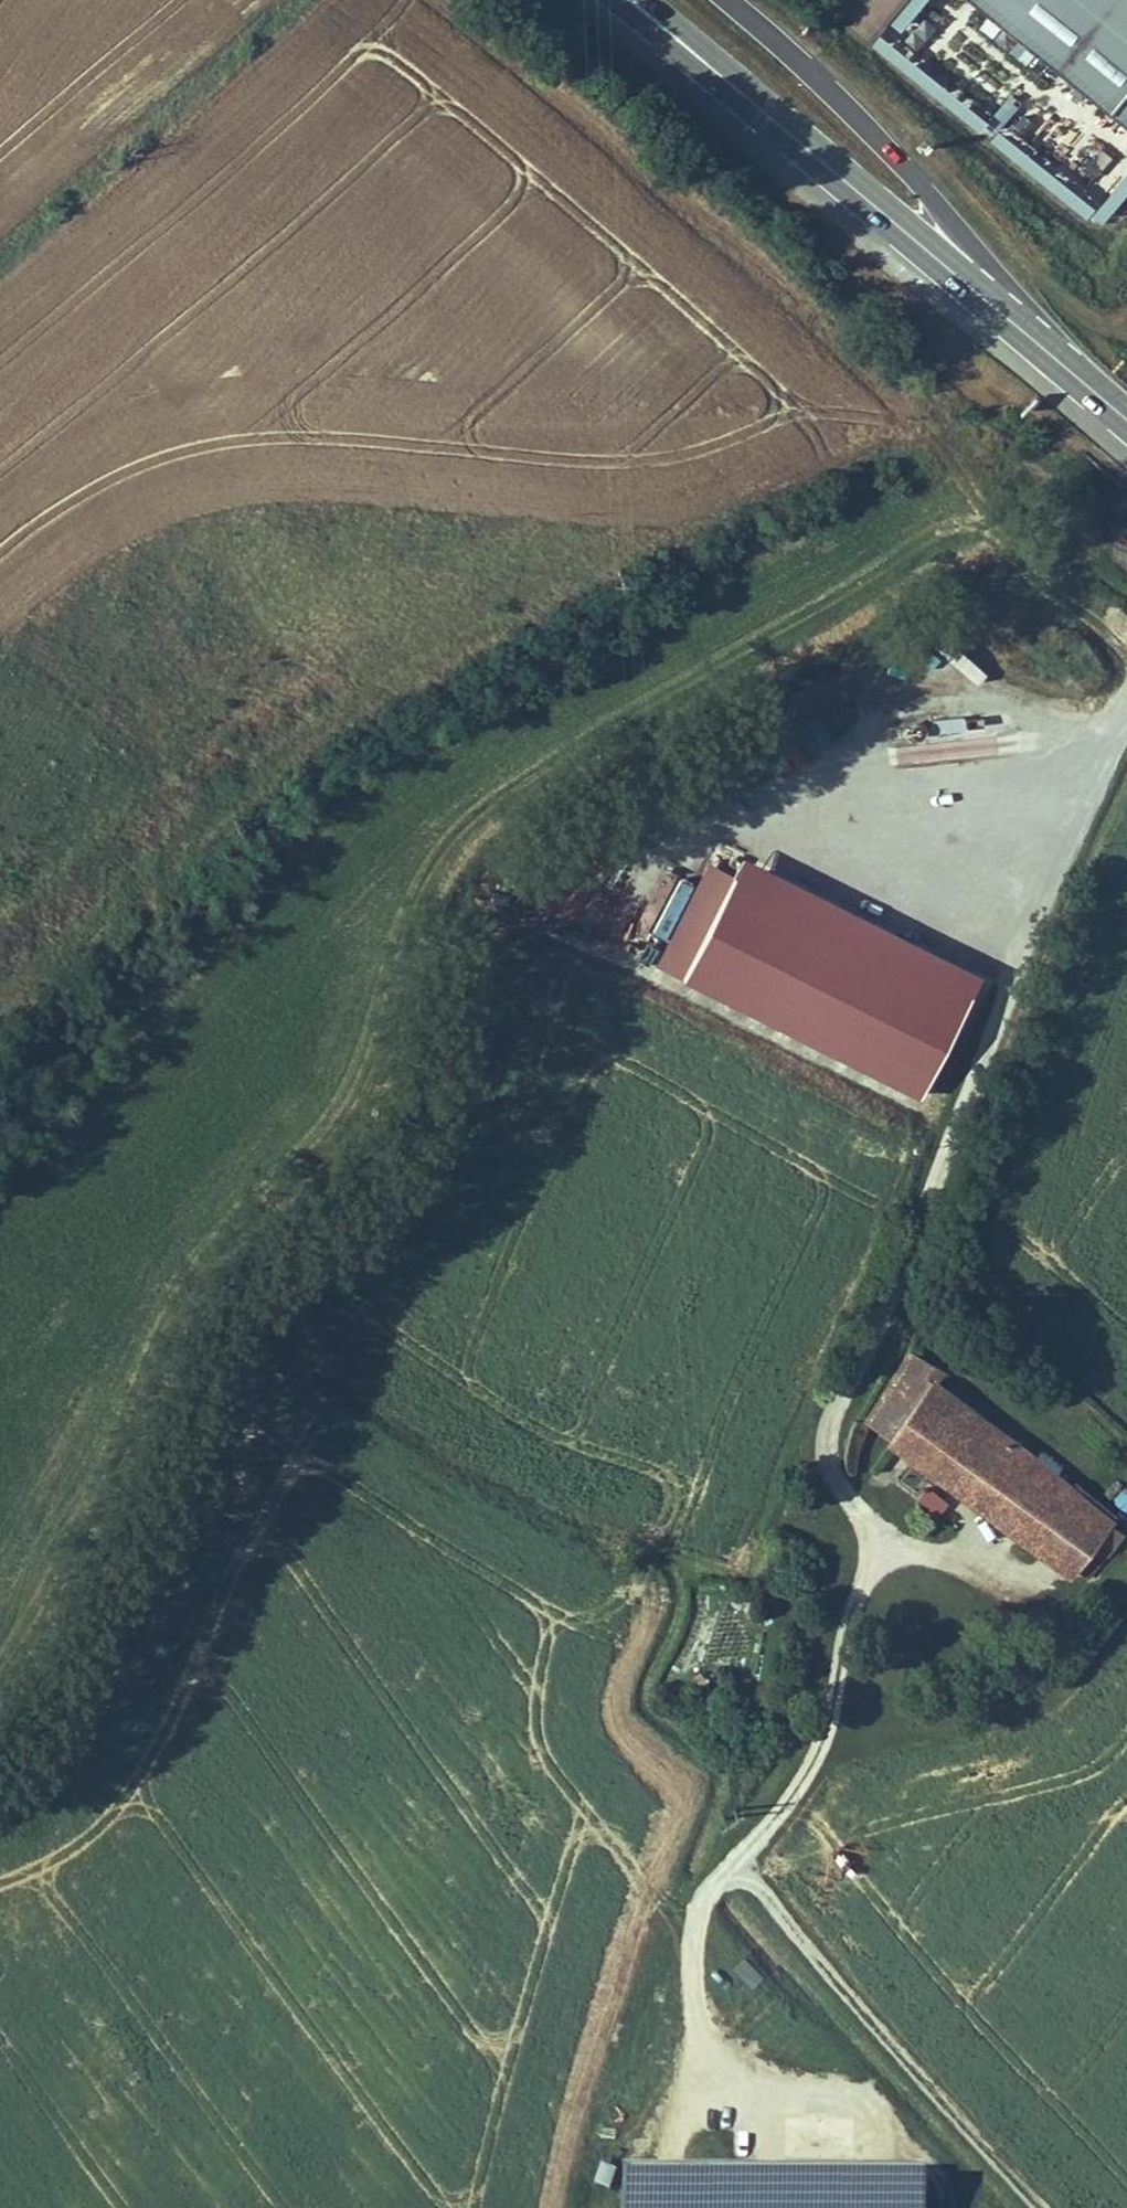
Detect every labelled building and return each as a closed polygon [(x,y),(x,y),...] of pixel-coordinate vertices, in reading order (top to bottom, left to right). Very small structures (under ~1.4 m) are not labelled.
[(1126,157),(1126,0),(931,0),(1126,157)] [(1083,166),(1095,181),(1117,163),(1104,148),(1083,166)] [(974,681),(984,670),(933,621),(922,632),(974,681)] [(962,713),(929,717),(930,731),(963,728),(962,713)] [(920,1092),(983,967),(745,848),(682,973),(920,1092)] [(864,1420),(887,1434),(933,1359),(910,1345),(864,1420)] [(1104,1559),(1107,1562),(1125,1535),(1116,1516),(936,1369),(887,1434),(1071,1575),(1077,1568),(1091,1579),(1104,1559)] [(936,1510),(946,1498),(928,1483),(918,1495),(936,1510)] [(625,2166),(625,2207),(924,2207),(924,2168),(625,2166)]
